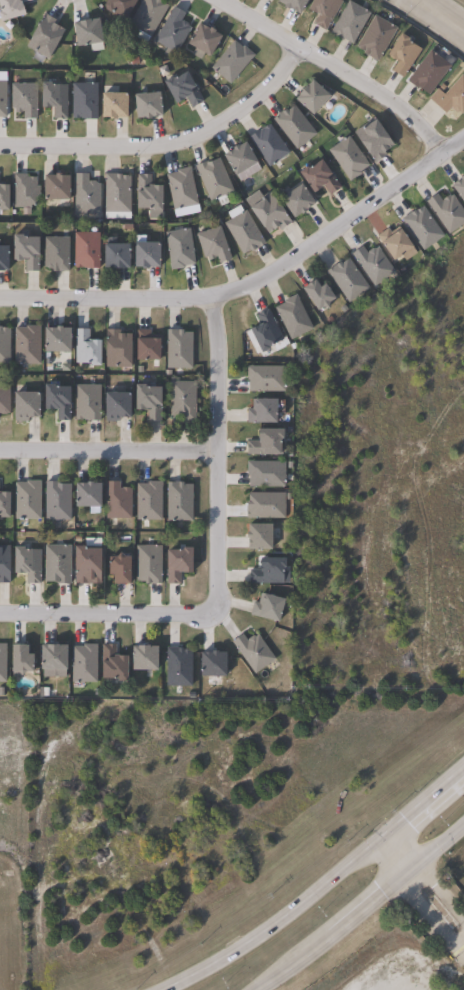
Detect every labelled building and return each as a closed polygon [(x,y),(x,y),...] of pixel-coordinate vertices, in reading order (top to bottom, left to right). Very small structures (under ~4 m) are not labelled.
[(22,15),(0,21),(0,0),(31,0),(19,4),(22,15)] [(101,5),(104,0),(134,0),(122,21),(111,12),(105,13),(103,10),(101,5)] [(127,24),(141,0),(159,0),(158,1),(167,6),(149,37),(127,24)] [(275,1),(276,0),(305,0),(297,14),(287,8),(286,10),(281,7),(282,5),(275,1)] [(306,10),(311,0),(337,0),(341,2),(340,2),(343,4),(328,31),(325,30),(324,31),(313,24),(318,15),(315,13),(314,14),(306,10)] [(369,13),(351,45),(341,39),(341,40),(329,33),(347,1),(369,13)] [(184,13),(179,21),(181,21),(186,23),(187,27),(189,28),(175,54),(153,41),(172,6),(184,13)] [(62,30),(46,59),(24,46),(43,14),(55,21),(52,25),(62,30)] [(395,28),(376,61),(362,53),(363,51),(356,47),(373,16),(395,28)] [(95,19),(99,42),(74,47),(70,23),(82,21),(82,20),(86,19),(87,20),(95,19)] [(197,23),(206,29),(207,27),(212,31),(212,32),(219,36),(207,57),(185,43),(197,23)] [(420,50),(402,78),(391,71),(397,62),(386,55),(399,34),(408,39),(407,41),(420,50)] [(233,40),(241,48),(243,46),(253,55),(230,84),(210,67),(233,40)] [(449,66),(427,95),(416,86),(415,87),(406,81),(429,51),(449,66)] [(183,72),(192,87),(194,86),(202,101),(190,107),(185,98),(174,104),(161,82),(169,78),(170,79),(183,72)] [(461,75),(463,78),(463,110),(460,114),(458,112),(455,113),(451,109),(451,107),(445,113),(435,105),(461,75)] [(310,80),(327,96),(310,116),(293,100),(297,95),(296,95),(303,86),(304,87),(310,80)] [(47,83),(47,85),(65,85),(65,119),(52,119),(52,108),(38,108),(37,83),(47,83)] [(34,84),(34,119),(22,119),(22,113),(13,113),(13,109),(9,109),(9,84),(34,84)] [(96,119),(70,120),(70,84),(95,84),(96,119)] [(160,116),(134,119),(132,95),(157,92),(160,116)] [(125,94),(124,118),(99,118),(100,93),(125,94)] [(293,106),(315,135),(296,150),(272,119),(284,110),(285,112),(293,106)] [(373,120),(391,145),(383,152),(385,156),(374,164),(352,133),(360,128),(361,129),(373,120)] [(268,124),(288,153),(268,167),(247,138),(258,130),(258,131),(268,124)] [(360,173),(349,181),(327,151),(347,136),(368,165),(359,172),(360,173)] [(243,142),(255,163),(233,176),(221,155),(230,150),(229,148),(234,146),(235,147),(243,142)] [(218,159),(232,191),(209,202),(194,167),(204,162),(205,164),(218,159)] [(319,160),(329,175),(330,174),(340,188),(329,195),(322,186),(311,193),(297,173),(305,167),(306,169),(319,160)] [(197,205),(172,210),(165,175),(176,173),(175,170),(188,167),(197,205)] [(25,174),(25,177),(34,177),(34,187),(37,187),(37,206),(29,206),(29,208),(12,208),(12,174),(25,174)] [(56,174),(56,177),(66,177),(66,200),(42,200),(42,176),(52,176),(52,174),(56,174)] [(86,174),(86,184),(88,182),(94,182),(96,184),(99,184),(99,215),(73,214),(73,174),(86,174)] [(114,174),(114,175),(119,175),(119,176),(126,176),(126,177),(129,177),(129,219),(104,219),(104,174),(114,174)] [(160,187),(159,212),(150,212),(150,209),(134,209),(134,191),(136,191),(136,175),(150,175),(150,186),(160,187)] [(463,175),(463,176),(463,205),(463,206),(450,186),(459,180),(459,179),(463,175)] [(303,212),(299,215),(298,214),(292,219),(278,199),(299,184),(313,204),(303,211),(303,212)] [(290,222),(278,230),(276,227),(266,235),(248,209),(258,202),(257,200),(268,192),(290,222)] [(451,195),(463,213),(463,224),(448,235),(425,202),(436,194),(440,200),(447,195),(449,197),(451,195)] [(238,206),(242,212),(244,211),(264,244),(242,257),(223,224),(229,219),(226,213),(238,206)] [(423,206),(443,236),(422,251),(401,220),(413,211),(414,212),(418,209),(423,206)] [(218,227),(230,260),(218,264),(216,258),(207,261),(205,257),(202,258),(194,235),(218,227)] [(183,268),(170,271),(163,233),(187,229),(193,265),(182,267),(183,268)] [(386,229),(391,235),(399,230),(411,248),(392,262),(379,244),(380,243),(376,236),(386,229)] [(96,233),(97,269),(84,270),(84,269),(82,269),(82,267),(79,268),(74,269),(74,268),(73,268),(72,234),(96,233)] [(18,236),(18,238),(34,238),(34,256),(36,256),(37,272),(24,272),(24,261),(10,261),(9,236),(18,236)] [(66,238),(67,272),(50,272),(50,268),(49,270),(46,269),(44,268),(42,268),(42,238),(66,238)] [(156,269),(131,268),(131,244),(156,244),(156,269)] [(120,269),(120,270),(108,270),(108,269),(100,269),(100,245),(126,245),(126,269),(120,269)] [(361,247),(367,255),(367,252),(371,249),(374,250),(377,248),(394,273),(373,287),(350,255),(361,247)] [(347,259),(368,289),(347,304),(325,272),(338,263),(339,265),(347,259)] [(313,281),(318,289),(323,285),(333,299),(315,312),(300,289),(313,281)] [(312,330),(289,340),(274,308),(283,304),(282,301),(295,295),(312,330)] [(267,350),(260,354),(248,330),(260,324),(255,315),(267,310),(282,340),(266,348),(267,350)] [(38,365),(13,364),(13,328),(25,328),(25,326),(38,326),(38,365)] [(59,328),(59,329),(67,329),(67,353),(42,353),(42,330),(52,330),(52,328),(59,328)] [(8,366),(0,366),(0,329),(8,329),(8,366)] [(88,330),(88,342),(97,342),(97,367),(89,367),(89,364),(74,364),(74,330),(88,330)] [(115,330),(115,335),(129,335),(129,368),(104,368),(105,330),(115,330)] [(149,331),(149,340),(157,340),(157,362),(134,361),(134,339),(135,339),(135,330),(149,331)] [(175,331),(181,331),(181,333),(191,333),(191,370),(165,370),(165,330),(175,331)] [(283,365),(283,390),(248,390),(248,379),(245,379),(245,364),(283,365)] [(194,382),(193,422),(181,422),(181,417),(169,417),(169,382),(194,382)] [(50,386),(50,388),(66,388),(66,406),(68,406),(68,422),(55,422),(55,411),(41,411),(41,386),(50,386)] [(98,386),(98,422),(85,422),(85,421),(82,421),(82,419),(74,419),(74,386),(98,386)] [(142,386),(142,389),(158,389),(158,409),(160,409),(160,422),(147,422),(146,411),(133,411),(132,386),(142,386)] [(26,418),(26,422),(13,422),(13,419),(11,419),(11,394),(36,394),(36,418),(26,418)] [(127,394),(127,419),(117,419),(117,422),(104,423),(104,419),(103,419),(102,394),(127,394)] [(274,421),(246,421),(246,408),(253,408),(253,397),(274,397),(274,421)] [(278,453),(246,453),(246,439),(256,439),(256,427),(281,427),(281,436),(278,436),(278,453)] [(284,461),(284,486),(248,485),(248,474),(246,474),(246,460),(284,461)] [(38,519),(13,519),(14,482),(25,482),(25,480),(39,480),(38,519)] [(69,483),(69,520),(44,519),(44,480),(54,480),(54,483),(69,483)] [(89,480),(89,481),(97,481),(98,505),(72,505),(72,482),(83,482),(83,480),(89,480)] [(118,487),(121,487),(121,486),(128,486),(128,487),(131,488),(130,518),(105,517),(105,480),(118,481),(118,487)] [(160,480),(160,519),(135,519),(136,483),(147,483),(147,480),(160,480)] [(182,481),(182,483),(191,483),(191,520),(166,520),(166,481),(182,481)] [(283,517),(245,517),(245,501),(248,501),(248,492),(283,492),(283,517)] [(8,493),(0,493),(0,517),(8,517),(8,493)] [(269,523),(269,548),(246,548),(246,537),(244,537),(244,530),(245,530),(246,522),(269,523)] [(8,582),(0,582),(0,544),(8,545),(8,582)] [(69,544),(69,583),(56,583),(56,581),(43,581),(44,544),(69,544)] [(80,545),(80,547),(98,547),(97,583),(74,582),(74,569),(72,569),(72,545),(80,545)] [(160,545),(160,583),(143,582),(143,581),(135,581),(136,545),(160,545)] [(39,549),(38,583),(26,583),(26,572),(12,572),(12,546),(21,546),(21,548),(39,549)] [(189,546),(189,571),(180,571),(180,583),(166,583),(166,566),(164,566),(165,548),(180,549),(180,546),(189,546)] [(118,551),(122,555),(128,555),(127,583),(111,582),(111,573),(106,573),(106,555),(114,555),(118,551)] [(283,557),(283,566),(281,566),(281,583),(248,583),(248,568),(260,568),(260,566),(258,566),(258,556),(283,557)] [(282,598),(276,621),(249,614),(253,601),(259,603),(261,593),(282,598)] [(241,633),(246,640),(252,635),(254,636),(256,634),(274,658),(254,673),(231,641),(241,633)] [(27,643),(27,647),(25,647),(25,653),(30,653),(30,671),(23,671),(18,675),(12,675),(12,671),(9,671),(9,644),(22,643),(22,644),(25,644),(27,643)] [(55,643),(55,644),(63,644),(63,668),(38,668),(38,644),(43,644),(43,643),(55,643)] [(95,681),(71,681),(71,646),(82,646),(82,643),(95,643),(95,681)] [(124,655),(124,680),(114,680),(114,678),(98,678),(99,660),(101,660),(101,644),(114,644),(114,655),(124,655)] [(146,644),(146,646),(154,645),(154,669),(129,669),(129,645),(135,645),(135,644),(146,644)] [(176,647),(176,648),(181,648),(181,649),(191,649),(191,685),(165,685),(165,647),(176,647)] [(215,650),(215,652),(224,652),(224,675),(198,675),(199,652),(209,652),(209,650),(215,650)]
